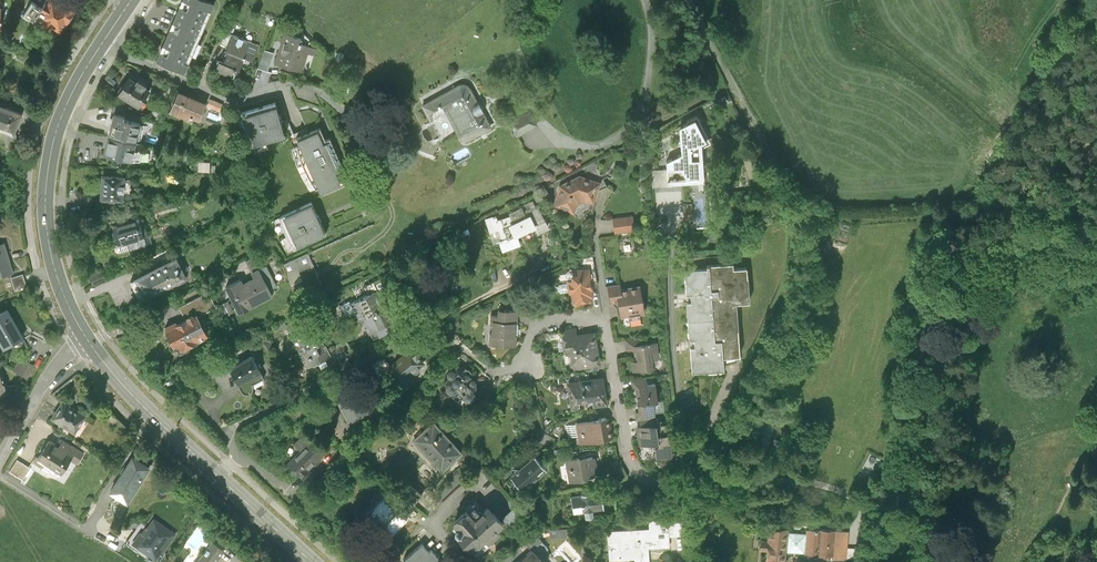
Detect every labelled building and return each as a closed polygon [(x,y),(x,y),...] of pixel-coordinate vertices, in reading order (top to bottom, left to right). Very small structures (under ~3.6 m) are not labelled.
[(43,9),(38,17),(44,21),(42,24),(49,28),(51,25),(61,31),(75,10),(65,4),(64,5),(56,0),(51,0),(49,4),(47,2),(43,9)] [(179,15),(205,26),(216,3),(208,0),(186,0),(179,15)] [(34,23),(38,17),(43,9),(32,2),(23,16),(34,23)] [(179,15),(169,38),(195,50),(205,26),(179,15)] [(219,44),(227,47),(232,35),(225,32),(219,44)] [(301,38),(284,33),(275,63),(302,71),(308,51),(314,53),(316,47),(299,42),(301,38)] [(221,60),(216,70),(233,78),(237,68),(235,67),(241,55),(252,60),(258,46),(232,34),(232,35),(227,47),(226,49),(229,50),(224,62),(221,60)] [(185,73),(195,50),(169,38),(159,61),(185,73)] [(269,66),(260,63),(256,75),(265,78),(269,66)] [(152,88),(131,75),(119,94),(140,107),(152,88)] [(458,82),(419,102),(428,117),(443,108),(462,141),(490,126),(467,84),(466,83),(463,82),(460,81),(458,82)] [(206,102),(178,91),(171,109),(187,116),(188,114),(199,118),(206,102)] [(223,103),(210,98),(207,106),(219,111),(223,103)] [(277,102),(243,111),(252,144),(286,135),(277,102)] [(0,105),(0,129),(13,135),(22,113),(0,105)] [(535,124),(527,109),(507,119),(514,134),(535,124)] [(126,115),(115,112),(109,135),(136,142),(141,122),(125,118),(126,115)] [(221,118),(209,113),(206,120),(218,125),(221,118)] [(685,153),(670,160),(671,168),(671,179),(676,179),(704,177),(702,144),(709,140),(701,115),(683,126),(685,153)] [(321,127),(296,138),(299,145),(302,156),(306,166),(311,177),(318,187),(321,193),(346,182),(341,172),(345,170),(331,136),(326,138),(321,127)] [(136,142),(109,135),(105,153),(132,160),(136,142)] [(671,179),(671,168),(654,168),(656,186),(677,185),(676,179),(671,179)] [(125,176),(102,174),(101,200),(124,201),(125,176)] [(558,184),(552,205),(572,211),(575,202),(584,198),(592,201),(598,181),(578,175),(558,184)] [(313,202),(280,216),(294,248),(327,234),(313,202)] [(547,227),(536,204),(525,209),(533,227),(536,233),(547,227)] [(516,235),(533,227),(525,209),(495,223),(498,234),(496,235),(500,249),(518,244),(516,235)] [(631,215),(612,218),(614,232),(633,230),(631,215)] [(138,220),(114,228),(120,247),(130,243),(132,250),(147,245),(138,220)] [(0,244),(0,275),(13,271),(4,242),(0,244)] [(313,265),(308,253),(281,264),(299,306),(325,295),(318,277),(312,279),(314,285),(304,289),(297,272),(313,265)] [(247,260),(253,272),(259,269),(263,266),(257,254),(247,260)] [(177,256),(137,277),(138,279),(133,282),(141,298),(146,295),(148,298),(188,277),(177,256)] [(686,302),(687,321),(736,317),(735,304),(748,303),(746,268),(731,269),(731,263),(707,264),(707,269),(683,270),(684,293),(689,293),(689,302),(686,302)] [(266,265),(263,266),(259,269),(269,288),(275,285),(266,265)] [(588,267),(576,269),(577,274),(570,275),(570,280),(566,280),(567,293),(570,293),(571,302),(573,302),(574,304),(583,303),(582,301),(590,300),(589,296),(590,295),(590,289),(591,289),(588,267)] [(269,288),(259,269),(253,272),(256,277),(244,283),(242,279),(226,287),(240,313),(273,295),(269,288)] [(24,272),(11,275),(14,290),(27,287),(24,272)] [(618,284),(605,286),(608,304),(617,302),(619,317),(628,315),(630,325),(639,323),(637,314),(643,313),(638,286),(619,289),(618,284)] [(375,291),(350,303),(358,319),(361,318),(371,339),(388,331),(385,324),(390,321),(375,291)] [(180,307),(185,317),(197,311),(207,331),(236,317),(228,301),(216,307),(208,292),(180,307)] [(0,314),(0,342),(3,348),(24,338),(9,309),(0,314)] [(177,321),(166,327),(175,346),(178,344),(181,349),(209,335),(207,331),(197,311),(185,317),(187,320),(178,324),(177,321)] [(517,312),(497,311),(496,317),(490,317),(489,327),(491,327),(491,336),(489,336),(488,346),(515,347),(515,337),(512,337),(513,324),(517,324),(517,312)] [(738,357),(736,317),(687,321),(688,338),(694,338),(694,347),(689,348),(690,372),(723,370),(722,358),(738,357)] [(308,366),(316,362),(319,368),(326,364),(323,358),(328,355),(313,325),(293,335),(308,366)] [(579,336),(562,338),(564,350),(567,350),(569,369),(598,364),(595,347),(593,333),(579,336)] [(642,338),(624,340),(625,350),(634,349),(636,361),(630,362),(631,371),(652,368),(650,359),(658,358),(656,343),(642,345),(642,338)] [(350,352),(344,340),(332,347),(338,358),(350,352)] [(389,365),(384,370),(385,372),(394,392),(412,384),(408,375),(422,363),(409,349),(389,365)] [(250,355),(227,367),(238,389),(240,392),(243,393),(245,394),(248,391),(250,388),(250,384),(261,378),(250,355)] [(389,365),(382,357),(369,363),(377,378),(385,372),(384,370),(389,365)] [(34,365),(21,359),(15,371),(29,377),(34,365)] [(474,382),(456,366),(451,371),(448,371),(445,374),(445,377),(447,379),(442,384),(444,385),(444,389),(444,391),(448,394),(454,393),(465,403),(469,403),(473,399),(473,395),(474,393),(474,382)] [(9,395),(2,368),(0,369),(0,398),(9,395)] [(563,384),(566,383),(588,379),(587,374),(562,378),(563,384)] [(588,379),(566,383),(570,410),(576,409),(575,402),(592,399),(593,407),(605,405),(601,377),(588,379)] [(644,378),(631,380),(631,388),(635,387),(636,403),(651,402),(655,401),(653,384),(645,385),(644,378)] [(366,413),(360,400),(368,396),(361,382),(334,395),(347,422),(358,417),(366,413)] [(85,416),(61,402),(51,420),(74,434),(85,416)] [(653,417),(651,402),(636,403),(638,412),(634,413),(635,420),(638,419),(653,417)] [(583,415),(585,423),(598,421),(597,413),(583,415)] [(362,426),(358,417),(347,422),(344,424),(348,433),(362,426)] [(638,419),(639,427),(654,425),(653,417),(638,419)] [(585,423),(565,426),(567,438),(577,436),(578,444),(610,439),(607,419),(598,421),(585,423)] [(460,455),(431,422),(411,440),(440,472),(460,455)] [(639,427),(635,427),(638,446),(653,444),(656,443),(655,436),(654,425),(639,427)] [(320,453),(301,435),(292,443),(299,450),(285,463),(297,475),(320,453)] [(668,435),(655,436),(656,443),(653,444),(655,458),(670,457),(668,435)] [(62,440),(57,448),(72,458),(70,461),(77,465),(84,455),(62,440)] [(57,448),(48,442),(37,458),(47,465),(61,474),(70,461),(72,458),(57,448)] [(614,445),(599,447),(601,460),(616,458),(614,445)] [(533,456),(511,475),(523,489),(545,469),(533,456)] [(47,465),(37,458),(33,464),(43,470),(47,465)] [(148,468),(132,458),(110,492),(117,496),(127,502),(148,468)] [(585,458),(565,460),(568,482),(581,480),(580,478),(591,476),(590,466),(594,466),(593,458),(585,459),(585,458)] [(17,461),(10,472),(23,481),(31,470),(17,461)] [(396,493),(399,496),(410,505),(419,495),(405,482),(396,493)] [(882,496),(870,490),(865,502),(876,507),(882,496)] [(599,492),(569,497),(572,513),(583,512),(584,519),(592,517),(591,510),(602,508),(599,492)] [(123,509),(127,502),(117,496),(113,503),(123,509)] [(399,496),(390,506),(395,510),(401,516),(410,505),(399,496)] [(380,497),(361,518),(376,531),(395,510),(390,506),(380,497)] [(500,523),(485,506),(471,519),(462,509),(451,519),(456,526),(450,531),(468,551),(500,523)] [(536,529),(515,506),(501,518),(523,541),(536,529)] [(401,516),(395,510),(376,531),(371,537),(380,545),(404,519),(401,516)] [(607,533),(609,561),(635,559),(635,561),(647,561),(646,551),(669,550),(668,536),(682,535),(681,518),(647,520),(648,530),(607,533)] [(154,519),(135,546),(156,561),(175,534),(154,519)] [(767,528),(766,541),(760,541),(760,549),(766,550),(765,561),(784,561),(785,551),(804,553),(804,557),(817,558),(818,554),(831,555),(831,559),(845,560),(847,532),(806,529),(806,534),(785,533),(786,529),(767,528)] [(197,561),(216,561),(225,551),(212,541),(197,561)] [(403,558),(406,561),(415,561),(428,551),(421,543),(403,558)] [(428,551),(415,561),(437,561),(434,559),(437,556),(430,549),(428,551)] [(518,561),(540,561),(530,551),(518,561)]
